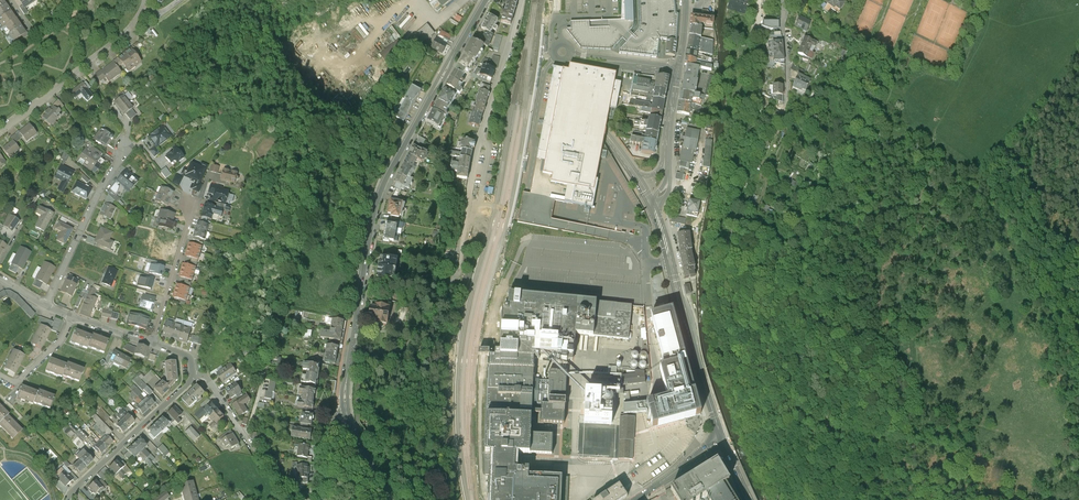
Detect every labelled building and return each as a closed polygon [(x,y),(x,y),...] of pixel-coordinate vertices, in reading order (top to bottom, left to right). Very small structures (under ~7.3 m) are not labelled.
[(22,6),(24,8),(25,8),(27,6),(27,7),(32,4),(30,2),(33,0),(19,0),(22,6)] [(640,1),(640,22),(640,23),(640,26),(639,27),(639,28),(639,29),(637,31),(637,32),(633,35),(632,33),(629,31),(632,28),(633,27),(633,26),(634,24),(634,22),(633,0),(622,0),(621,20),(589,21),(570,22),(571,26),(571,29),(566,29),(566,30),(581,49),(612,50),(623,39),(625,41),(627,42),(620,50),(619,54),(657,58),(659,39),(662,40),(667,40),(676,41),(678,14),(676,14),(674,0),(639,0),(640,1)] [(728,8),(745,13),(749,0),(730,0),(728,8)] [(842,0),(830,0),(827,4),(828,4),(834,8),(835,6),(840,10),(845,2),(842,0)] [(516,7),(507,4),(505,12),(513,15),(516,7)] [(834,8),(828,4),(824,10),(829,13),(832,9),(838,13),(840,10),(835,6),(834,8)] [(10,12),(5,5),(0,8),(0,19),(10,12)] [(28,13),(25,8),(24,8),(22,6),(19,8),(24,15),(28,13)] [(513,15),(505,12),(502,11),(501,16),(503,17),(501,22),(511,25),(513,15)] [(0,19),(0,22),(4,27),(5,26),(15,19),(10,12),(0,19)] [(796,14),(789,12),(787,20),(794,21),(796,14)] [(489,16),(481,29),(486,32),(490,35),(491,34),(493,30),(496,31),(498,28),(495,26),(498,21),(489,16)] [(703,18),(691,16),(690,27),(701,28),(701,25),(705,25),(705,24),(713,24),(713,19),(711,19),(703,18)] [(15,19),(5,26),(10,33),(20,27),(15,19)] [(810,22),(800,19),(797,27),(806,31),(810,22)] [(779,27),(779,21),(765,22),(763,28),(771,30),(776,29),(776,27),(779,27)] [(395,31),(393,33),(396,38),(401,35),(393,24),(391,26),(395,31)] [(427,24),(408,40),(415,48),(434,33),(427,24)] [(10,33),(9,35),(14,42),(25,34),(20,27),(10,33)] [(701,28),(690,27),(689,36),(700,38),(701,38),(702,28),(701,28)] [(381,35),(386,44),(393,41),(388,31),(381,35)] [(490,35),(486,32),(480,45),(481,45),(488,48),(489,46),(493,36),(491,34),(490,35)] [(449,41),(439,35),(437,40),(447,45),(449,41)] [(700,38),(689,36),(687,50),(697,52),(704,53),(705,49),(700,48),(700,49),(698,49),(699,44),(700,38)] [(701,38),(700,38),(699,44),(713,47),(713,40),(701,38)] [(817,43),(806,39),(807,39),(804,38),(803,40),(801,46),(810,49),(811,46),(814,47),(815,48),(817,43)] [(447,45),(437,40),(432,48),(442,54),(447,45)] [(676,41),(667,40),(666,55),(675,56),(677,41),(676,41)] [(473,42),(469,50),(468,50),(465,55),(475,61),(484,47),(481,45),(480,46),(473,41),(472,42),(473,42)] [(779,41),(776,41),(776,42),(772,43),(773,51),(783,50),(782,42),(779,42),(779,41)] [(810,49),(801,46),(798,54),(806,58),(810,49)] [(130,49),(122,55),(122,56),(118,58),(118,59),(122,65),(125,69),(125,70),(127,72),(128,72),(130,71),(130,69),(139,62),(138,61),(139,59),(138,58),(136,58),(134,55),(130,49)] [(697,52),(687,50),(686,57),(696,59),(707,62),(708,58),(697,55),(697,52)] [(783,50),(773,51),(774,58),(774,62),(784,61),(783,50)] [(475,61),(465,55),(458,67),(466,72),(469,73),(475,61)] [(493,55),(491,61),(483,58),(480,64),(483,65),(495,69),(497,70),(499,58),(493,55)] [(696,59),(686,57),(685,65),(687,65),(699,68),(711,70),(712,66),(696,63),(696,59)] [(118,58),(112,62),(113,63),(117,69),(122,65),(118,59),(118,58)] [(533,92),(537,92),(540,70),(542,60),(538,59),(537,70),(533,92)] [(113,63),(108,67),(109,68),(102,73),(101,74),(105,78),(108,83),(112,80),(111,79),(119,73),(120,74),(120,73),(117,69),(113,63)] [(495,69),(483,65),(480,75),(492,79),(495,69)] [(605,135),(616,74),(569,65),(568,71),(560,69),(553,68),(529,194),(527,194),(523,193),(518,224),(549,230),(551,224),(551,221),(552,218),(555,202),(564,203),(592,209),(598,180),(596,180),(603,146),(605,135)] [(699,68),(687,65),(682,92),(694,94),(695,90),(696,90),(698,81),(697,80),(699,68)] [(458,67),(451,79),(462,85),(464,82),(461,80),(466,72),(458,67)] [(100,72),(95,76),(99,82),(105,78),(101,74),(102,73),(100,72)] [(716,76),(709,74),(704,95),(706,95),(710,96),(712,92),(716,76)] [(492,79),(480,75),(478,80),(485,82),(490,84),(492,79)] [(669,78),(657,76),(655,89),(666,91),(669,78)] [(810,81),(798,76),(792,89),(805,94),(810,81)] [(462,85),(451,79),(447,86),(455,91),(457,93),(460,94),(462,90),(460,89),(462,85)] [(639,80),(638,80),(637,86),(652,88),(653,82),(639,80)] [(421,91),(412,85),(405,98),(406,99),(399,111),(396,109),(393,115),(404,121),(421,91)] [(783,86),(773,85),(773,95),(783,96),(783,86)] [(84,86),(72,95),(77,101),(82,97),(88,104),(94,100),(89,93),(84,87),(84,86)] [(447,86),(446,86),(438,101),(449,107),(457,93),(455,91),(447,86)] [(666,91),(655,89),(654,92),(653,99),(654,99),(664,101),(666,91)] [(481,90),(480,90),(476,102),(477,102),(486,105),(489,93),(488,93),(481,90)] [(682,92),(681,92),(679,101),(691,103),(701,107),(704,100),(706,95),(704,95),(694,94),(682,92)] [(116,102),(114,103),(119,109),(118,109),(120,112),(121,111),(124,115),(125,114),(131,109),(132,108),(127,101),(129,100),(125,95),(121,98),(116,102)] [(664,101),(654,99),(653,102),(652,108),(651,108),(651,106),(650,104),(636,102),(635,106),(642,108),(663,112),(664,101)] [(63,108),(58,101),(53,106),(59,112),(63,108)] [(449,107),(438,101),(433,110),(444,116),(446,117),(447,114),(446,113),(449,107)] [(691,103),(679,101),(677,113),(689,115),(690,112),(692,113),(692,109),(690,109),(691,103)] [(486,105),(477,102),(474,112),(483,114),(484,112),(485,108),(486,105)] [(54,109),(51,112),(49,110),(45,114),(46,115),(42,118),(45,121),(49,126),(49,125),(50,126),(55,121),(56,121),(60,117),(57,114),(59,112),(53,106),(52,107),(54,109)] [(663,112),(642,108),(641,112),(651,114),(650,118),(661,120),(663,112)] [(444,116),(433,110),(427,120),(438,126),(444,116)] [(474,112),(473,111),(469,123),(479,127),(483,114),(474,112)] [(650,118),(649,118),(648,123),(635,120),(634,125),(640,126),(645,127),(644,131),(647,131),(658,134),(661,120),(650,118)] [(29,125),(25,128),(25,129),(19,133),(19,134),(22,138),(26,143),(37,134),(29,125)] [(162,132),(160,129),(161,128),(161,127),(149,137),(157,147),(169,138),(164,131),(162,132)] [(109,135),(102,129),(100,129),(99,131),(99,133),(101,133),(96,141),(105,147),(110,139),(111,139),(112,139),(113,138),(113,137),(113,136),(113,135),(112,135),(111,134),(110,134),(109,135)] [(700,131),(687,129),(683,148),(696,150),(700,131)] [(658,134),(647,131),(646,136),(642,136),(643,133),(633,132),(632,138),(643,140),(657,142),(658,134)] [(19,140),(15,134),(10,139),(12,142),(13,141),(15,144),(20,141),(19,140)] [(469,140),(469,139),(466,138),(466,139),(463,139),(462,141),(461,145),(462,146),(461,148),(462,149),(472,151),(473,148),(474,148),(475,144),(474,144),(475,141),(469,140)] [(713,140),(706,139),(701,184),(708,185),(709,175),(713,140)] [(657,142),(643,140),(642,143),(644,143),(642,152),(655,155),(657,142)] [(12,142),(3,149),(9,157),(19,149),(15,144),(13,141),(12,142)] [(418,146),(417,147),(413,145),(409,153),(417,158),(422,161),(427,152),(421,149),(422,148),(418,146)] [(102,154),(92,147),(90,150),(87,148),(81,157),(85,159),(85,160),(82,165),(90,170),(91,170),(95,173),(104,160),(100,157),(102,154)] [(154,147),(150,151),(154,157),(159,153),(154,147)] [(177,148),(166,157),(170,163),(173,161),(176,161),(177,163),(179,161),(180,161),(183,159),(183,158),(184,157),(177,148)] [(683,148),(682,148),(680,161),(681,161),(689,163),(691,163),(693,153),(695,154),(696,150),(683,148)] [(472,151),(462,149),(461,153),(460,157),(470,159),(472,151)] [(409,153),(404,162),(398,172),(406,177),(407,176),(410,176),(413,177),(415,175),(412,173),(415,167),(413,166),(417,158),(409,153)] [(470,159),(460,157),(459,157),(458,160),(460,160),(459,164),(458,167),(469,170),(470,162),(470,159)] [(70,170),(62,165),(65,161),(63,160),(61,165),(60,164),(54,176),(53,176),(52,179),(53,180),(54,177),(62,181),(57,189),(62,192),(68,183),(73,173),(69,171),(70,170)] [(201,166),(193,162),(192,164),(190,164),(187,170),(184,168),(182,174),(197,181),(200,182),(208,166),(202,163),(201,166)] [(219,167),(212,165),(210,171),(217,173),(219,167)] [(458,167),(452,166),(451,170),(458,172),(457,176),(458,176),(467,178),(469,170),(458,167)] [(171,174),(166,167),(160,171),(166,178),(171,174)] [(238,174),(224,170),(221,180),(235,184),(236,181),(238,180),(239,178),(238,177),(237,176),(238,174)] [(131,177),(124,171),(118,179),(125,185),(127,186),(124,189),(129,192),(138,181),(132,176),(131,177)] [(406,177),(398,172),(394,180),(395,181),(397,182),(402,185),(409,187),(413,177),(410,176),(407,176),(406,177)] [(182,178),(176,175),(173,182),(179,185),(182,178)] [(467,178),(458,176),(456,194),(465,195),(467,178)] [(762,183),(760,188),(758,187),(756,193),(760,195),(767,179),(761,177),(759,182),(762,183)] [(92,190),(76,181),(71,192),(86,200),(92,190)] [(200,182),(197,181),(196,182),(193,189),(199,192),(202,185),(199,183),(200,182)] [(223,188),(211,184),(209,192),(215,194),(214,198),(217,199),(218,200),(219,202),(221,202),(222,202),(223,201),(226,202),(229,193),(222,191),(223,188)] [(165,188),(161,187),(158,193),(170,199),(171,199),(173,192),(171,191),(165,188)] [(400,189),(396,187),(392,194),(397,195),(400,189)] [(120,200),(111,191),(107,194),(116,203),(120,200)] [(158,193),(158,194),(155,201),(160,203),(161,203),(168,206),(170,199),(158,193)] [(391,200),(390,201),(390,200),(390,201),(389,202),(390,204),(389,204),(390,204),(389,207),(389,208),(388,209),(388,210),(388,211),(388,212),(393,213),(392,215),(399,216),(399,214),(401,215),(403,207),(403,208),(405,203),(398,201),(391,200)] [(700,203),(689,201),(686,215),(697,217),(700,203)] [(111,205),(105,202),(98,218),(101,220),(102,217),(110,220),(115,208),(111,206),(111,205)] [(216,207),(206,204),(202,216),(212,219),(213,215),(221,217),(223,210),(224,210),(216,207)] [(53,213),(40,205),(36,211),(42,214),(35,227),(44,231),(53,213)] [(174,214),(161,210),(158,218),(161,218),(172,222),(174,214)] [(10,216),(11,215),(9,214),(2,226),(0,230),(0,232),(10,239),(16,231),(14,230),(19,223),(10,216)] [(686,219),(672,216),(671,222),(676,223),(683,224),(684,225),(686,219)] [(172,222),(161,218),(158,226),(172,230),(174,222),(172,222)] [(397,224),(392,223),(392,222),(386,221),(385,222),(385,224),(386,225),(386,226),(385,229),(385,230),(395,232),(397,224)] [(72,230),(58,222),(56,228),(62,231),(57,241),(64,245),(72,230)] [(204,224),(198,222),(196,229),(207,232),(209,226),(204,224)] [(112,233),(101,228),(96,240),(94,242),(95,243),(110,250),(113,243),(108,241),(112,233)] [(207,232),(196,229),(194,236),(200,238),(205,239),(207,232)] [(395,232),(385,230),(385,231),(384,235),(384,236),(383,236),(382,238),(383,239),(383,240),(389,241),(389,239),(394,240),(395,232)] [(678,234),(677,234),(680,253),(691,250),(692,250),(689,233),(684,233),(678,234)] [(96,240),(89,237),(86,243),(93,246),(95,243),(94,242),(96,240)] [(196,245),(191,243),(190,246),(189,246),(188,249),(200,253),(202,246),(196,245)] [(20,247),(11,264),(18,268),(22,270),(31,252),(20,247)] [(200,253),(188,249),(186,253),(188,253),(187,256),(192,258),(198,260),(200,253)] [(691,250),(679,253),(683,269),(693,267),(695,266),(691,250)] [(397,258),(381,256),(380,261),(379,261),(378,264),(379,264),(379,265),(395,268),(397,258)] [(45,263),(40,272),(39,272),(35,279),(43,283),(46,284),(46,283),(49,277),(48,277),(49,275),(51,275),(55,267),(44,262),(45,263)] [(18,268),(11,264),(7,270),(15,274),(18,268)] [(156,265),(151,264),(149,272),(161,276),(164,267),(156,265)] [(190,265),(185,264),(184,267),(182,266),(181,270),(194,274),(198,275),(199,270),(199,269),(196,268),(196,267),(190,265)] [(395,268),(379,265),(378,271),(377,271),(377,274),(377,275),(377,276),(383,277),(387,278),(388,277),(394,278),(395,268)] [(695,276),(693,267),(683,269),(682,269),(684,279),(695,276)] [(108,268),(102,283),(111,287),(111,286),(110,286),(112,281),(113,281),(117,271),(108,268)] [(194,274),(181,270),(180,274),(182,274),(181,277),(186,278),(192,280),(194,274)] [(473,272),(466,271),(466,274),(465,274),(465,277),(464,276),(463,279),(462,282),(454,281),(453,287),(461,288),(465,289),(473,272)] [(146,278),(140,276),(138,285),(150,289),(153,280),(146,278)] [(78,282),(67,277),(61,291),(71,296),(78,282)] [(43,283),(35,279),(32,285),(39,289),(43,283)] [(183,286),(178,284),(178,287),(176,287),(175,290),(188,294),(190,288),(183,286)] [(35,314),(17,295),(8,290),(5,290),(4,291),(6,295),(14,301),(31,318),(35,314)] [(188,294),(175,290),(174,294),(175,295),(174,297),(179,299),(186,301),(188,294)] [(596,302),(509,294),(508,301),(507,301),(507,304),(508,304),(508,305),(578,312),(595,314),(596,302)] [(155,298),(143,295),(140,305),(141,306),(152,309),(155,298)] [(92,298),(87,296),(80,314),(89,318),(96,299),(92,298)] [(375,306),(371,305),(369,316),(369,320),(372,320),(377,321),(387,323),(388,318),(389,316),(390,315),(390,313),(389,311),(390,306),(382,305),(383,303),(376,302),(376,304),(375,304),(375,306)] [(632,306),(596,302),(595,314),(593,336),(628,340),(632,306)] [(411,308),(397,305),(394,322),(396,322),(396,327),(407,329),(411,308)] [(534,475),(534,470),(518,469),(519,453),(552,455),(553,435),(531,434),(532,404),(541,404),(540,422),(564,423),(565,399),(567,372),(549,371),(549,381),(533,380),(534,353),(551,354),(550,360),(556,361),(556,360),(569,362),(569,359),(573,360),(573,356),(575,335),(576,335),(588,336),(593,336),(595,314),(578,312),(508,305),(508,307),(505,307),(505,310),(502,310),(502,311),(503,311),(501,345),(501,351),(496,351),(496,350),(490,350),(489,356),(485,451),(485,474),(490,474),(488,499),(561,499),(562,477),(534,475)] [(672,309),(651,315),(665,367),(686,361),(672,309)] [(112,313),(102,310),(101,316),(110,319),(112,313)] [(119,314),(112,312),(112,313),(110,319),(117,320),(119,314)] [(149,318),(130,313),(127,323),(146,329),(149,318)] [(61,320),(55,318),(53,322),(50,330),(56,332),(61,320)] [(344,320),(333,319),(332,319),(328,318),(327,323),(332,324),(331,330),(342,331),(344,320)] [(174,323),(166,321),(161,336),(162,336),(162,335),(165,336),(166,335),(168,336),(170,337),(170,338),(174,323)] [(183,326),(174,323),(170,338),(170,339),(171,337),(174,338),(176,338),(176,339),(178,339),(178,341),(183,326)] [(41,325),(40,325),(31,344),(41,349),(50,330),(47,328),(44,327),(41,325)] [(191,328),(183,326),(178,341),(179,341),(179,340),(182,341),(182,340),(184,341),(187,342),(186,343),(187,343),(191,328)] [(312,331),(304,330),(302,338),(308,339),(309,337),(311,338),(312,331)] [(342,331),(331,330),(330,332),(321,330),(320,337),(340,341),(342,331)] [(81,333),(75,331),(71,342),(87,349),(88,347),(91,337),(84,334),(81,333)] [(108,341),(100,338),(101,338),(98,337),(92,335),(91,337),(88,347),(104,353),(108,341)] [(137,348),(131,346),(127,344),(123,348),(131,353),(134,354),(137,348)] [(148,348),(138,344),(137,348),(134,354),(144,358),(148,348)] [(335,346),(327,345),(326,352),(337,354),(338,347),(338,346),(335,346)] [(24,356),(14,350),(4,369),(14,374),(24,356)] [(131,360),(115,351),(112,356),(111,359),(110,359),(126,369),(131,360)] [(337,354),(326,352),(324,361),(335,363),(337,354)] [(56,362),(50,360),(45,371),(62,377),(62,376),(66,366),(59,363),(56,362)] [(175,361),(165,362),(166,382),(164,384),(169,389),(175,382),(175,381),(177,381),(175,361)] [(701,414),(686,361),(665,367),(660,368),(668,398),(646,404),(649,412),(653,427),(701,414)] [(314,365),(313,365),(304,363),(303,370),(307,371),(307,373),(318,375),(319,370),(318,370),(319,363),(315,362),(314,365)] [(76,367),(73,366),(67,364),(66,366),(62,376),(79,382),(83,370),(76,367)] [(218,373),(223,382),(235,374),(237,373),(234,369),(232,370),(230,367),(231,366),(230,365),(229,366),(218,373)] [(136,375),(137,376),(145,385),(156,375),(151,370),(144,377),(139,372),(136,375)] [(318,375),(307,373),(307,376),(302,376),(301,383),(311,384),(311,387),(315,387),(316,380),(318,380),(318,375)] [(644,374),(622,376),(623,385),(645,383),(644,374)] [(143,390),(149,395),(152,392),(145,385),(137,376),(132,381),(142,391),(143,390)] [(336,380),(329,379),(327,390),(334,391),(336,380)] [(164,384),(162,382),(156,387),(154,388),(155,388),(154,389),(158,393),(156,394),(157,395),(159,394),(161,397),(169,389),(164,384)] [(276,383),(271,382),(270,385),(268,385),(267,391),(272,392),(274,392),(276,383)] [(236,383),(226,389),(231,398),(241,391),(236,383)] [(154,404),(148,397),(144,400),(143,399),(144,399),(140,395),(141,393),(134,385),(130,389),(137,397),(142,402),(149,409),(154,404)] [(198,385),(182,399),(189,407),(193,404),(194,404),(202,396),(205,393),(198,385)] [(27,389),(21,387),(16,398),(33,405),(33,403),(37,393),(30,390),(27,389)] [(613,389),(586,387),(585,401),(583,404),(586,406),(584,408),(584,409),(585,409),(584,416),(612,417),(613,389)] [(315,390),(300,388),(299,393),(303,393),(303,397),(313,399),(314,395),(315,395),(316,391),(315,391),(315,390)] [(47,394),(44,393),(44,394),(38,391),(37,393),(33,403),(49,409),(54,398),(47,395),(47,394)] [(248,395),(240,400),(240,399),(232,404),(235,408),(240,416),(244,414),(245,414),(245,413),(248,412),(243,404),(250,400),(248,395)] [(313,399),(303,397),(302,401),(298,401),(297,407),(312,409),(312,408),(313,408),(314,404),(313,404),(313,399)] [(149,409),(142,402),(141,403),(136,408),(137,409),(136,410),(138,412),(139,411),(142,415),(149,409)] [(646,402),(624,404),(624,414),(627,413),(646,412),(646,413),(649,412),(646,404),(646,402)] [(212,403),(208,406),(207,405),(203,408),(202,407),(194,414),(199,420),(204,415),(205,416),(206,416),(208,414),(211,417),(218,410),(212,403)] [(0,406),(0,423),(7,416),(8,415),(2,409),(2,408),(0,406)] [(182,414),(175,406),(168,413),(175,421),(178,425),(181,422),(178,418),(182,414)] [(132,412),(127,407),(124,410),(128,415),(132,412)] [(128,415),(124,410),(122,410),(118,413),(118,415),(117,417),(121,421),(128,428),(135,422),(128,415)] [(224,417),(218,410),(211,417),(217,423),(219,422),(220,423),(222,421),(221,420),(224,417)] [(175,421),(168,413),(165,416),(173,423),(175,421)] [(309,414),(307,413),(306,414),(302,413),(301,423),(308,424),(311,425),(312,420),(314,419),(314,417),(313,416),(313,415),(309,414)] [(627,413),(624,414),(620,414),(618,458),(629,459),(632,459),(634,417),(627,417),(627,413)] [(112,433),(95,414),(91,418),(97,424),(92,428),(103,439),(106,436),(107,437),(108,437),(112,433)] [(7,416),(0,423),(0,426),(13,440),(22,432),(15,425),(16,425),(14,423),(13,423),(7,416)] [(166,422),(162,418),(155,425),(161,432),(170,424),(167,421),(166,422)] [(121,421),(115,426),(118,429),(116,430),(118,432),(120,431),(122,433),(128,428),(121,421)] [(614,425),(585,423),(584,456),(612,458),(614,425)] [(155,425),(149,431),(151,433),(149,435),(154,440),(161,432),(155,425)] [(88,438),(79,429),(76,426),(71,431),(78,438),(82,443),(88,438)] [(201,437),(191,427),(186,433),(195,442),(201,437)] [(312,431),(293,428),(291,436),(310,440),(312,431)] [(226,433),(218,438),(221,441),(222,440),(228,436),(226,433)] [(228,436),(222,440),(223,440),(227,446),(226,446),(226,447),(230,444),(232,448),(239,444),(233,434),(228,436)] [(107,437),(106,436),(103,439),(100,441),(107,448),(113,443),(108,437),(107,437)] [(143,436),(134,445),(140,452),(147,459),(151,455),(145,448),(149,444),(143,436)] [(82,443),(78,438),(73,442),(78,447),(82,443)] [(107,448),(100,441),(97,444),(93,441),(91,443),(95,448),(95,449),(97,451),(101,454),(107,448)] [(312,457),(307,456),(308,451),(309,451),(309,449),(310,445),(303,444),(303,445),(299,444),(297,456),(303,457),(302,460),(311,461),(312,457)] [(140,452),(134,445),(128,451),(130,453),(129,455),(131,457),(132,455),(134,458),(138,454),(140,452)] [(167,450),(163,445),(158,449),(163,454),(167,450)] [(86,454),(83,451),(82,451),(80,453),(78,451),(75,455),(76,456),(76,457),(79,460),(86,468),(93,461),(90,458),(91,457),(88,453),(86,454)] [(147,459),(140,452),(138,454),(147,463),(149,461),(147,459)] [(86,468),(79,460),(72,467),(74,469),(73,471),(74,472),(76,471),(79,474),(86,468)] [(121,463),(120,462),(119,463),(117,460),(113,464),(124,476),(126,474),(122,470),(126,466),(122,462),(121,463)] [(671,490),(677,499),(735,499),(725,484),(729,482),(716,462),(671,490)] [(124,476),(113,464),(109,468),(111,470),(110,472),(109,473),(114,477),(118,473),(122,478),(124,476)] [(307,464),(297,465),(298,477),(297,477),(297,483),(308,482),(308,474),(309,474),(309,467),(308,467),(307,464)] [(110,472),(105,467),(100,472),(105,477),(109,473),(110,472)] [(69,477),(65,472),(64,472),(61,469),(54,475),(65,487),(72,481),(72,480),(69,477)] [(78,480),(71,473),(70,474),(71,475),(69,477),(72,480),(72,481),(74,483),(78,480)] [(101,481),(99,483),(96,480),(92,484),(101,493),(107,488),(101,481)] [(180,485),(184,499),(198,499),(193,481),(180,485)] [(101,493),(92,484),(88,488),(90,490),(89,491),(92,494),(93,493),(95,495),(97,493),(99,495),(101,493)] [(596,499),(622,499),(627,496),(619,484),(596,499)] [(154,499),(165,499),(170,496),(166,491),(154,499)]
